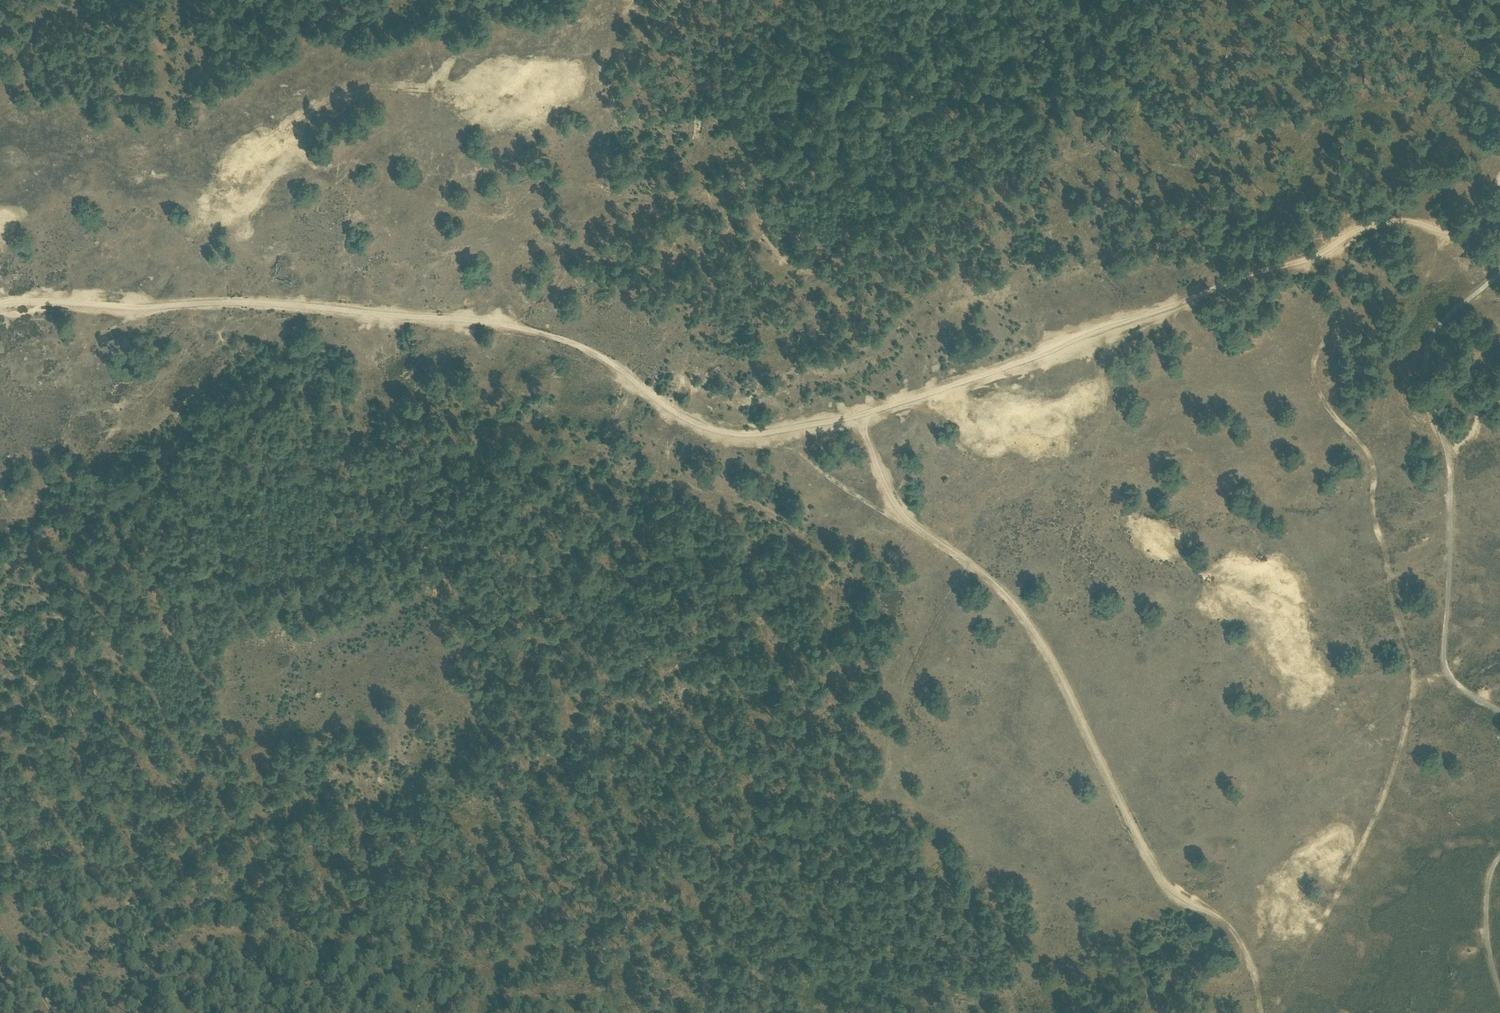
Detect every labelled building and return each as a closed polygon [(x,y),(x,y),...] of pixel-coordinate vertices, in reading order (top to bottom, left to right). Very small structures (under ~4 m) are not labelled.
[(426,586),(422,595),(440,603),(444,593),(433,588),(434,586),(427,585),(427,587),(426,586)]
